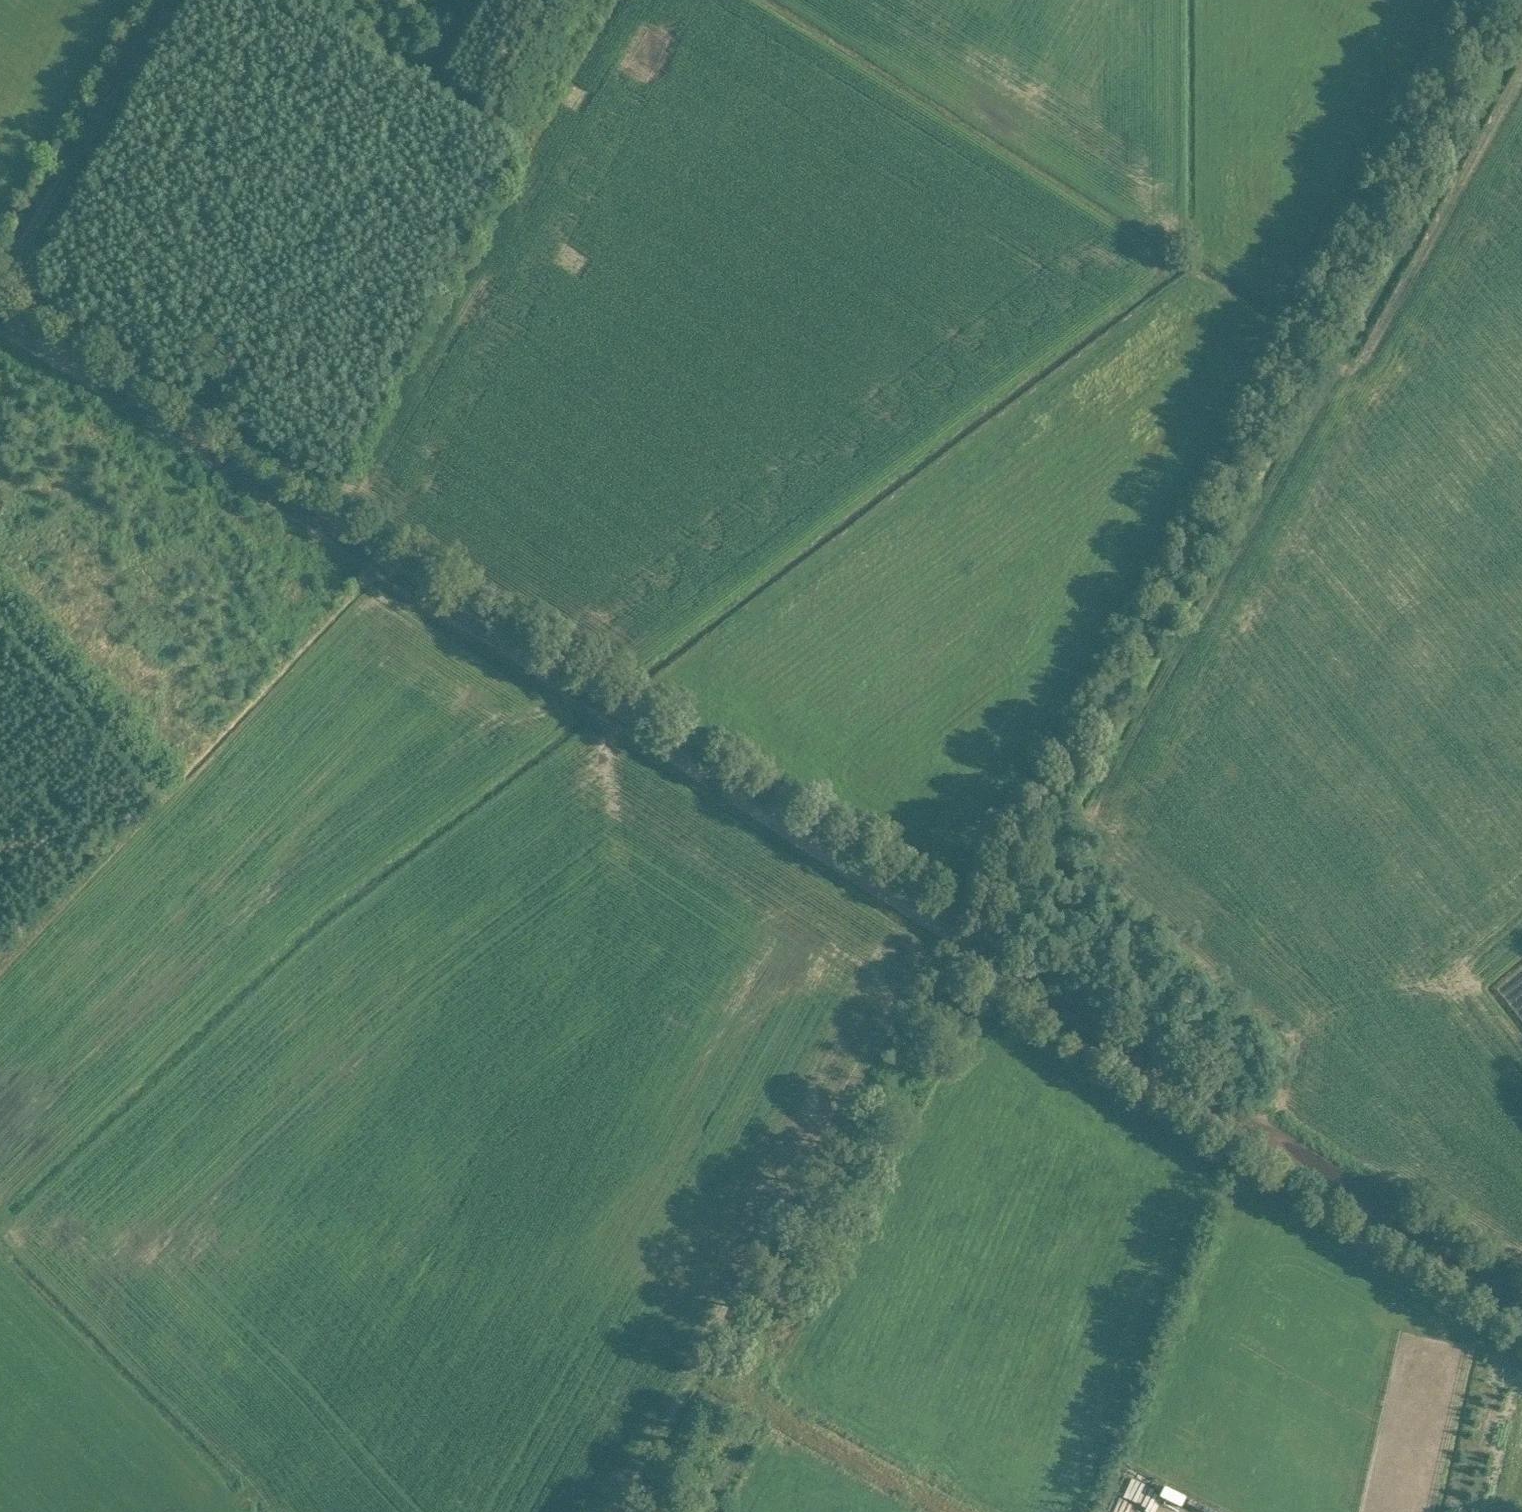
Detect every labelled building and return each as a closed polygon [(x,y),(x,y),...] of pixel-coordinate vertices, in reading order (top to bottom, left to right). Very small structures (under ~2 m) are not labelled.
[(1156,1501),(1173,1511),(1181,1497),(1164,1487),(1156,1501)]
